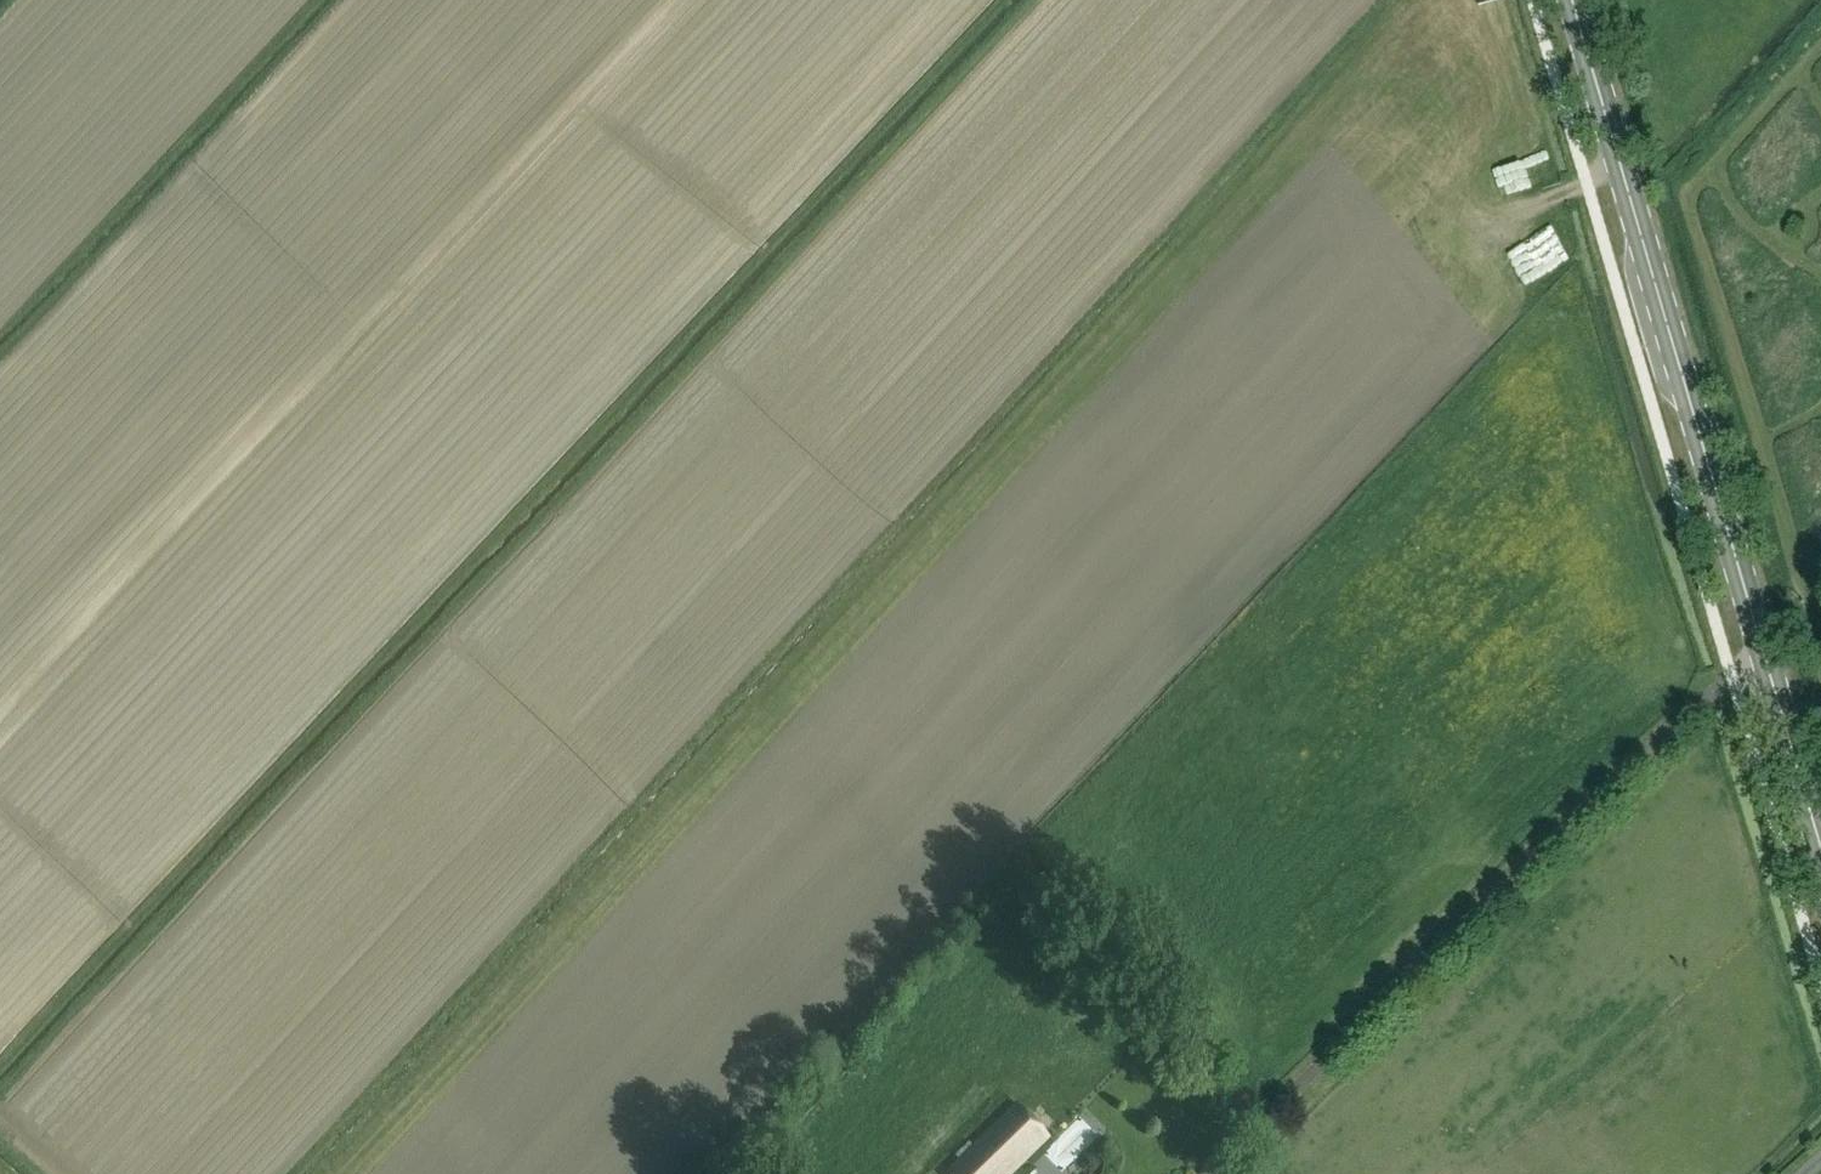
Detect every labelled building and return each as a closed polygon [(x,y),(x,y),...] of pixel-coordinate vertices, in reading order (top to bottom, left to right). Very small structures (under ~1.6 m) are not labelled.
[(1478,327),(1568,255),(1541,221),(1451,292),(1478,327)] [(948,1173),(1010,1173),(1047,1138),(1016,1106),(948,1173)]
